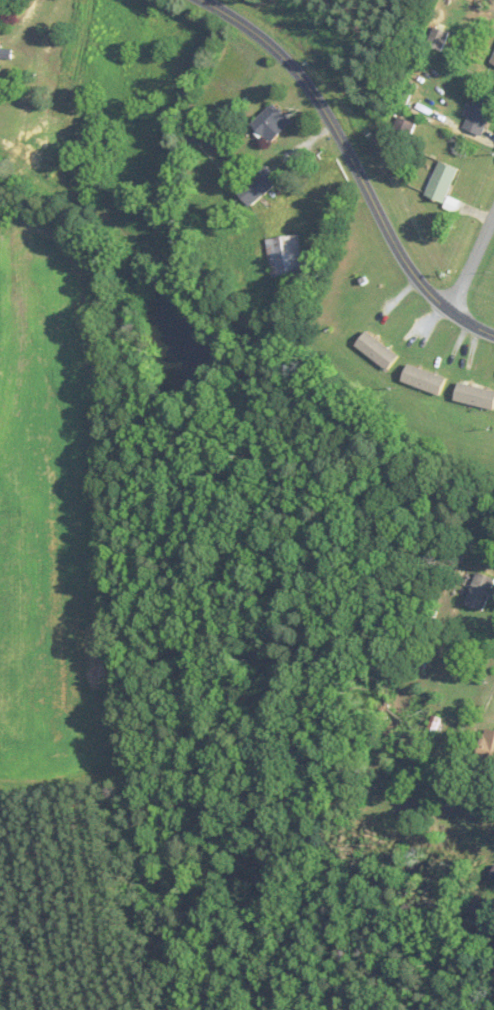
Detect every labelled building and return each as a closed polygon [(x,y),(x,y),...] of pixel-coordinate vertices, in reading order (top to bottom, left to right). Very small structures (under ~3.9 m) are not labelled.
[(450,34),(436,29),(429,47),(442,52),(450,34)] [(0,39),(0,61),(11,61),(11,51),(1,51),(1,39),(0,39)] [(483,137),(493,113),(493,103),(478,96),(464,129),(483,137)] [(251,126),(270,145),(292,123),(273,104),(251,126)] [(416,127),(402,117),(394,129),(409,139),(416,127)] [(425,195),(444,204),(460,169),(441,161),(425,195)] [(253,207),(282,181),(268,166),(239,192),(253,207)] [(300,235),(267,239),(271,278),(304,274),(300,235)] [(399,357),(368,331),(356,346),(388,371),(399,357)] [(441,396),(448,379),(410,364),(403,381),(441,396)] [(460,382),(455,400),(493,411),(493,391),(460,382)] [(493,586),(493,579),(478,573),(465,605),(484,612),(493,586)] [(443,720),(435,716),(420,748),(428,752),(443,720)] [(485,729),(479,765),(493,767),(493,731),(485,729)]
